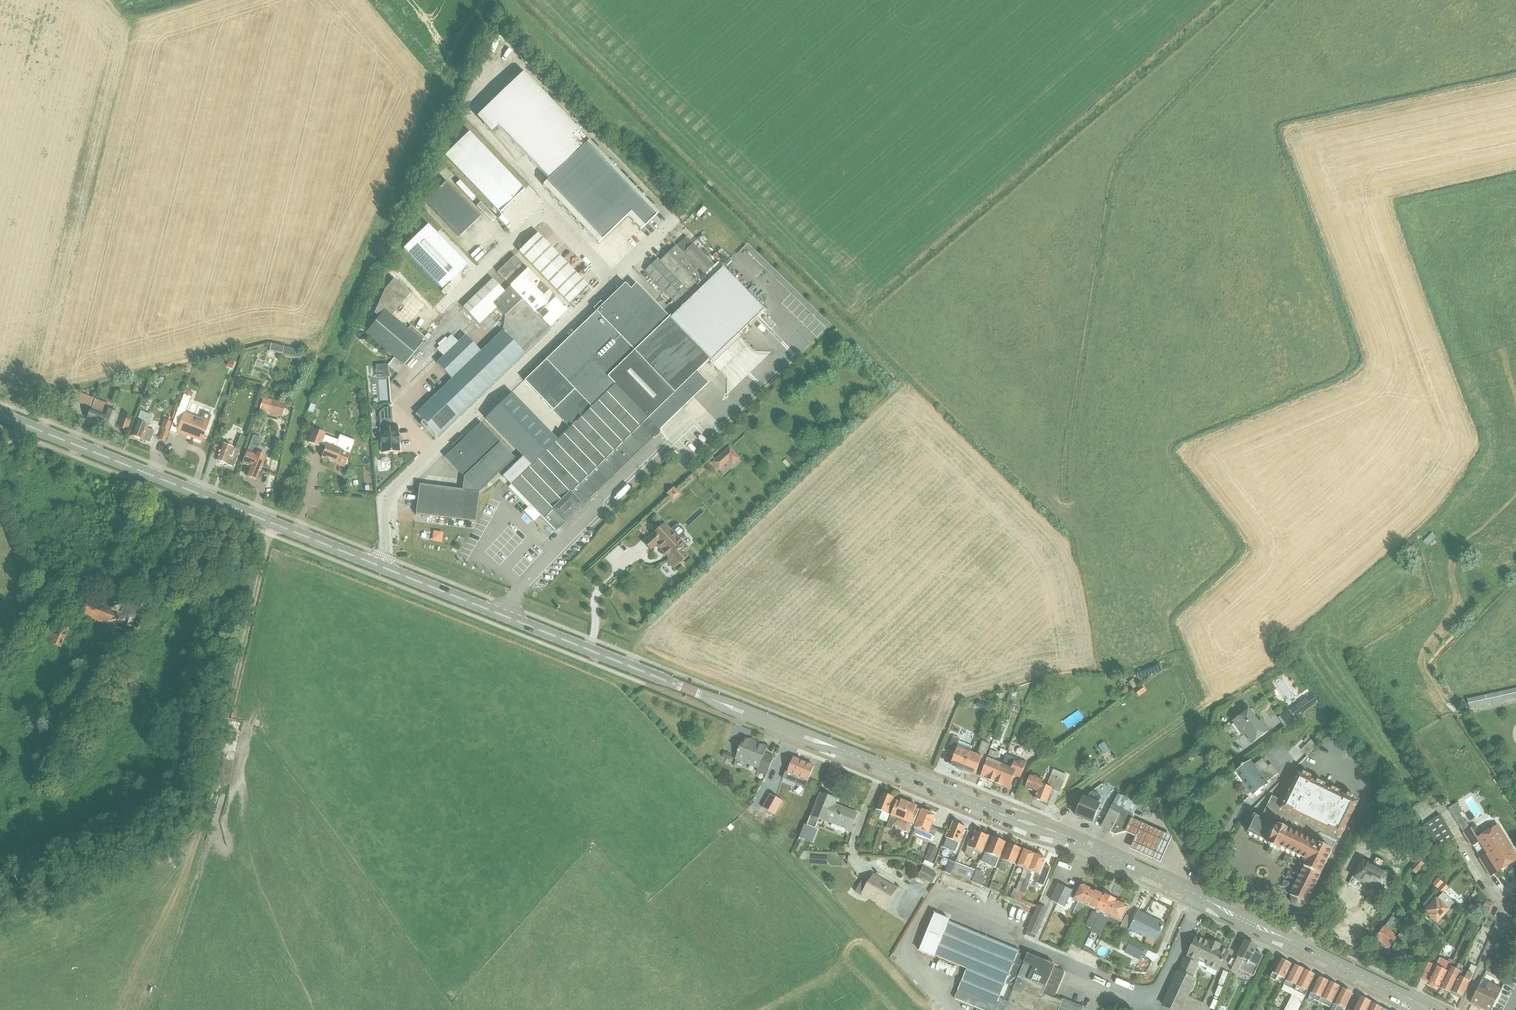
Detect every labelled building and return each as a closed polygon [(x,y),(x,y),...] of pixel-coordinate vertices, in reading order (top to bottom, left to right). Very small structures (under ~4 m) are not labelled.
[(658,213),(588,141),(582,148),(574,140),(581,133),(523,72),(476,117),(490,131),(497,126),(548,179),(542,185),(598,243),(627,216),(640,230),(658,213)] [(500,213),(524,190),(469,132),(444,155),(500,213)] [(459,237),(480,217),(446,182),(425,202),(459,237)] [(674,213),(678,218),(683,214),(680,209),(674,213)] [(466,265),(428,225),(403,249),(441,288),(466,265)] [(527,260),(545,242),(537,234),(518,252),(527,260)] [(545,242),(527,260),(535,269),(554,251),(545,242)] [(692,243),(684,252),(704,274),(713,265),(692,243)] [(703,275),(675,246),(659,261),(657,258),(644,270),(674,303),(687,291),(703,275)] [(711,248),(707,253),(718,260),(721,255),(711,248)] [(554,251),(535,269),(543,278),(562,259),(554,251)] [(514,256),(497,273),(509,286),(527,269),(514,256)] [(562,259),(543,278),(552,286),(570,268),(562,259)] [(570,268),(552,286),(560,295),(579,277),(570,268)] [(723,268),(669,319),(708,360),(709,361),(763,309),(723,268)] [(527,269),(509,286),(522,299),(538,315),(538,314),(542,317),(547,312),(544,309),(555,298),(527,269)] [(579,277),(560,295),(568,303),(587,285),(579,277)] [(407,330),(391,316),(410,293),(393,279),(384,290),(374,313),(378,317),(365,333),(403,365),(422,342),(421,341),(424,337),(410,326),(407,330)] [(492,279),(482,289),(494,301),(504,292),(492,279)] [(510,485),(554,531),(707,383),(696,371),(708,360),(668,319),(668,318),(635,284),(630,290),(624,284),(524,381),(569,428),(556,440),(510,485)] [(509,286),(504,292),(494,301),(492,303),(496,308),(504,316),(522,299),(509,286)] [(482,289),(472,298),(489,315),(496,308),(492,303),(494,301),(482,289)] [(489,315),(472,298),(462,308),(479,324),(489,315)] [(502,331),(480,352),(465,336),(436,363),(451,379),(415,414),(436,436),(523,353),(502,331)] [(820,339),(825,336),(821,331),(816,334),(820,339)] [(756,337),(729,360),(742,375),(769,352),(756,337)] [(296,349),(284,346),(271,343),(269,350),(294,355),(296,349)] [(771,349),(764,357),(770,362),(777,355),(771,349)] [(387,365),(376,366),(377,372),(382,371),(383,377),(388,376),(387,365)] [(371,399),(382,398),(380,384),(369,385),(371,399)] [(90,406),(93,399),(79,393),(76,401),(90,406)] [(511,393),(485,418),(492,426),(518,401),(511,393)] [(183,394),(169,431),(176,434),(177,431),(201,441),(208,422),(185,413),(191,397),(183,394)] [(148,399),(144,397),(139,410),(143,412),(148,399)] [(263,397),(259,411),(276,415),(279,402),(263,397)] [(90,410),(87,418),(101,424),(100,424),(112,429),(118,414),(107,410),(108,405),(95,400),(91,410),(90,410)] [(518,401),(492,426),(500,434),(526,409),(518,401)] [(310,404),(307,412),(312,415),(315,406),(310,404)] [(713,405),(709,409),(722,422),(726,418),(713,405)] [(397,426),(392,427),(391,407),(383,408),(378,413),(380,428),(379,428),(381,453),(399,451),(397,426)] [(526,409),(500,434),(507,442),(533,417),(526,409)] [(150,417),(144,415),(139,413),(130,436),(149,443),(154,431),(146,428),(150,417)] [(131,418),(122,414),(117,427),(126,431),(131,418)] [(533,417),(507,442),(515,449),(541,424),(533,417)] [(161,428),(163,429),(158,440),(164,442),(169,431),(172,423),(164,420),(161,428)] [(462,490),(479,492),(514,459),(480,423),(444,457),(463,477),(462,490)] [(541,424),(515,449),(522,457),(548,432),(541,424)] [(320,445),(325,447),(321,458),(335,463),(336,462),(345,466),(354,441),(339,435),(337,440),(324,435),(325,434),(313,429),(307,442),(320,447),(320,445)] [(522,457),(502,477),(510,485),(556,440),(548,432),(522,457)] [(256,480),(265,459),(266,456),(256,452),(262,439),(253,435),(241,464),(249,467),(246,476),(256,480)] [(215,445),(211,455),(217,458),(216,460),(218,461),(219,463),(221,464),(223,463),(233,467),(245,438),(240,436),(234,449),(222,444),(221,448),(215,445)] [(654,459),(663,451),(657,444),(648,452),(654,459)] [(712,463),(718,469),(728,460),(731,464),(738,458),(729,448),(712,463)] [(265,496),(269,480),(262,478),(258,495),(265,496)] [(419,485),(415,514),(475,522),(479,492),(462,490),(419,485)] [(662,525),(642,542),(650,550),(656,545),(668,559),(666,561),(673,569),(677,565),(688,556),(681,548),(684,545),(678,539),(682,535),(682,532),(682,530),(679,527),(677,526),(675,527),(670,530),(668,532),(662,525)] [(1424,532),(1416,539),(1424,547),(1431,541),(1424,532)] [(1414,545),(1409,550),(1413,555),(1418,550),(1414,545)] [(124,606),(109,602),(108,605),(96,602),(94,608),(102,610),(100,616),(129,625),(131,618),(130,617),(134,603),(126,600),(124,606)] [(66,612),(96,625),(100,616),(70,603),(66,612)] [(60,648),(71,621),(61,617),(54,635),(46,631),(44,634),(42,633),(40,639),(60,648)] [(1160,665),(1137,674),(1139,678),(1161,670),(1160,665)] [(1133,689),(1138,685),(1134,679),(1129,682),(1133,689)] [(1139,696),(1145,691),(1142,686),(1135,691),(1139,696)] [(1467,699),(1469,709),(1515,698),(1515,689),(1467,699)] [(1292,709),(1298,718),(1317,703),(1309,694),(1292,709)] [(1252,743),(1268,731),(1261,722),(1259,724),(1249,710),(1233,722),(1243,735),(1246,733),(1252,743)] [(1285,728),(1296,720),(1289,710),(1278,718),(1285,728)] [(1006,727),(1001,725),(995,741),(1000,743),(1006,727)] [(953,738),(948,750),(955,754),(951,765),(957,767),(956,769),(962,771),(970,752),(972,747),(959,741),(960,739),(953,736),(953,738)] [(744,738),(736,759),(758,768),(757,772),(758,773),(766,776),(774,757),(765,754),(764,754),(767,748),(754,743),(755,742),(744,738)] [(1306,756),(1316,746),(1311,740),(1301,750),(1306,756)] [(970,752),(962,771),(968,774),(968,772),(975,774),(979,763),(981,764),(989,744),(982,741),(977,755),(970,752)] [(1104,741),(1098,744),(1104,753),(1109,750),(1104,741)] [(994,783),(1002,765),(995,762),(998,754),(991,751),(980,777),(988,780),(988,782),(992,784),(994,782),(994,783)] [(1020,778),(1026,764),(1006,756),(1004,759),(1002,765),(994,783),(995,783),(996,785),(1000,787),(1001,785),(1009,789),(1014,775),(1020,778)] [(787,766),(782,779),(805,788),(814,766),(794,758),(790,767),(787,766)] [(1265,783),(1278,774),(1271,764),(1268,766),(1262,759),(1252,766),(1249,762),(1237,770),(1245,781),(1240,785),(1240,786),(1247,795),(1253,792),(1254,794),(1266,785),(1265,783)] [(1060,793),(1067,775),(1053,770),(1046,786),(1042,784),(1043,780),(1030,775),(1025,788),(1036,793),(1034,798),(1047,804),(1048,800),(1050,794),(1051,794),(1053,790),(1060,793)] [(1304,903),(1306,904),(1332,851),(1330,850),(1337,837),(1339,838),(1357,803),(1297,774),(1284,802),(1272,797),(1261,818),(1256,815),(1247,832),(1269,843),(1268,845),(1279,851),(1280,848),(1307,861),(1290,896),(1292,897),(1291,900),(1292,903),(1293,905),(1296,906),(1299,906),(1302,905),(1304,903)] [(1101,798),(1099,794),(1092,792),(1089,793),(1087,799),(1083,797),(1082,800),(1081,800),(1081,799),(1070,807),(1070,808),(1074,813),(1076,814),(1075,816),(1092,823),(1100,804),(1098,804),(1101,798)] [(837,800),(820,793),(807,825),(815,828),(819,818),(847,829),(846,830),(853,832),(856,824),(854,823),(857,813),(835,805),(837,800)] [(886,822),(889,815),(887,814),(894,797),(883,793),(874,815),(880,817),(879,819),(886,822)] [(770,794),(763,808),(775,815),(783,801),(770,794)] [(1117,794),(1101,826),(1112,832),(1115,834),(1127,830),(1128,828),(1134,817),(1134,816),(1133,815),(1139,803),(1117,794)] [(900,827),(909,803),(901,800),(900,803),(897,802),(886,828),(891,830),(894,825),(900,827)] [(909,803),(900,827),(907,830),(909,823),(913,825),(919,811),(915,809),(917,806),(909,803)] [(1448,808),(1463,833),(1471,847),(1479,842),(1486,853),(1478,858),(1490,876),(1515,860),(1515,856),(1515,855),(1497,825),(1476,837),(1471,828),(1469,829),(1460,814),(1462,812),(1456,803),(1448,808)] [(934,836),(937,829),(931,827),(935,816),(929,814),(930,812),(925,810),(924,811),(922,811),(915,829),(934,836)] [(1439,848),(1454,838),(1439,815),(1424,825),(1439,848)] [(1173,835),(1134,817),(1128,828),(1127,830),(1137,834),(1131,848),(1161,861),(1173,835)] [(947,838),(943,848),(954,852),(958,842),(959,843),(965,827),(964,827),(964,825),(959,823),(958,825),(953,823),(950,831),(948,831),(945,837),(947,838)] [(804,824),(800,837),(812,841),(817,829),(815,828),(807,825),(804,824)] [(976,832),(973,838),(972,841),(970,840),(965,854),(971,857),(974,849),(982,853),(988,837),(987,836),(988,835),(982,832),(981,834),(976,832)] [(985,852),(981,862),(995,867),(998,858),(999,858),(1005,843),(1003,843),(1004,841),(999,839),(998,840),(993,838),(990,846),(988,845),(985,852)] [(939,848),(931,845),(925,860),(932,863),(939,848)] [(1009,845),(999,869),(1003,871),(1007,862),(1015,865),(1021,850),(1019,849),(1020,848),(1014,845),(1014,847),(1009,845)] [(1024,850),(1017,866),(1024,869),(1023,871),(1016,889),(1012,899),(1016,900),(1020,891),(1035,855),(1031,853),(1030,851),(1026,850),(1024,850)] [(1418,860),(1423,864),(1425,866),(1430,860),(1418,850),(1413,855),(1418,860)] [(1035,855),(1029,870),(1031,871),(1039,875),(1036,883),(1043,886),(1050,867),(1044,865),(1046,859),(1045,859),(1044,857),(1041,856),(1039,856),(1035,855)] [(1362,862),(1352,883),(1367,891),(1369,885),(1381,891),(1389,875),(1380,870),(1384,862),(1376,857),(1371,866),(1362,862)] [(951,873),(955,862),(949,860),(945,872),(950,875),(951,873)] [(1423,864),(1418,860),(1410,869),(1414,872),(1423,864)] [(955,862),(951,873),(972,882),(976,871),(955,862)] [(932,884),(937,875),(923,867),(918,876),(932,884)] [(1029,870),(1020,891),(1025,893),(1030,881),(1029,881),(1032,874),(1030,874),(1031,871),(1029,870)] [(885,908),(896,889),(873,875),(868,883),(862,879),(855,892),(861,896),(862,894),(885,908)] [(974,875),(972,882),(978,884),(982,886),(984,879),(981,878),(974,875)] [(1442,893),(1448,887),(1438,879),(1433,885),(1442,893)] [(1002,886),(992,882),(989,889),(999,893),(1002,886)] [(1072,889),(1072,891),(1069,897),(1073,899),(1079,902),(1073,913),(1079,916),(1085,904),(1092,890),(1080,884),(1077,891),(1072,889)] [(1069,897),(1072,891),(1059,885),(1051,901),(1064,907),(1069,897)] [(1085,904),(1096,910),(1103,895),(1092,890),(1085,904)] [(1425,907),(1422,909),(1437,922),(1448,910),(1447,910),(1452,904),(1454,902),(1443,892),(1442,893),(1441,895),(1436,900),(1436,899),(1427,909),(1425,907)] [(1096,920),(1092,928),(1095,929),(1093,933),(1098,935),(1100,932),(1102,933),(1108,920),(1107,919),(1109,916),(1116,901),(1104,895),(1103,895),(1096,910),(1097,910),(1095,914),(1092,912),(1090,917),(1096,920)] [(1479,896),(1473,902),(1479,907),(1484,901),(1479,896)] [(1487,915),(1493,904),(1486,900),(1480,912),(1487,915)] [(1116,901),(1109,916),(1120,921),(1128,907),(1116,901)] [(1025,935),(1035,939),(1048,910),(1038,905),(1025,935)] [(1155,942),(1164,923),(1138,911),(1129,929),(1146,938),(1155,942)] [(1393,926),(1400,916),(1394,911),(1390,916),(1392,917),(1375,939),(1380,943),(1379,945),(1386,950),(1387,948),(1388,949),(1396,939),(1398,940),(1403,934),(1393,926)] [(919,951),(933,957),(934,955),(967,969),(958,991),(955,999),(982,1009),(1081,1009),(1082,1007),(1063,999),(1062,1001),(1053,998),(1064,972),(1053,967),(1054,965),(1026,953),(1025,956),(1018,953),(1019,951),(948,921),(949,919),(934,913),(919,951)] [(1123,934),(1131,918),(1126,915),(1121,926),(1121,927),(1119,932),(1123,934)] [(1092,929),(1092,928),(1096,920),(1090,917),(1086,925),(1087,926),(1087,927),(1092,929)] [(1474,923),(1469,931),(1474,935),(1479,927),(1474,923)] [(1141,956),(1145,948),(1130,940),(1130,941),(1125,938),(1122,944),(1127,947),(1126,948),(1141,956)] [(1146,938),(1144,943),(1152,947),(1155,942),(1146,938)] [(1163,1005),(1173,1009),(1180,1009),(1194,980),(1190,978),(1197,965),(1196,965),(1198,961),(1218,971),(1227,952),(1218,948),(1219,946),(1211,941),(1209,944),(1196,938),(1188,956),(1186,960),(1185,959),(1170,991),(1163,1005)] [(1256,947),(1245,941),(1231,970),(1237,973),(1238,969),(1253,976),(1263,956),(1254,952),(1256,947)] [(1291,964),(1280,958),(1270,978),(1282,984),(1291,964)] [(1439,958),(1435,966),(1428,963),(1421,978),(1430,982),(1429,983),(1434,986),(1434,985),(1439,987),(1446,974),(1450,966),(1451,964),(1439,958)] [(1446,974),(1439,987),(1439,988),(1450,993),(1451,992),(1458,977),(1461,970),(1463,966),(1458,964),(1456,969),(1450,966),(1446,974)] [(1294,990),(1304,970),(1293,965),(1284,985),(1294,990)] [(1461,970),(1458,977),(1451,992),(1452,992),(1452,994),(1455,996),(1457,995),(1462,997),(1476,967),(1471,965),(1467,973),(1461,970)] [(1294,990),(1293,992),(1284,1009),(1297,1009),(1305,995),(1314,975),(1304,970),(1294,990)] [(1319,1002),(1329,982),(1318,977),(1308,997),(1319,1002)] [(1478,987),(1470,1003),(1479,1007),(1479,1005),(1490,1009),(1491,1009),(1502,989),(1482,979),(1478,987)] [(1329,982),(1319,1002),(1330,1008),(1339,987),(1329,982)] [(1352,994),(1341,988),(1330,1009),(1344,1009),(1352,994)] [(1371,1003),(1359,997),(1353,1009),(1367,1009),(1371,1003)]
